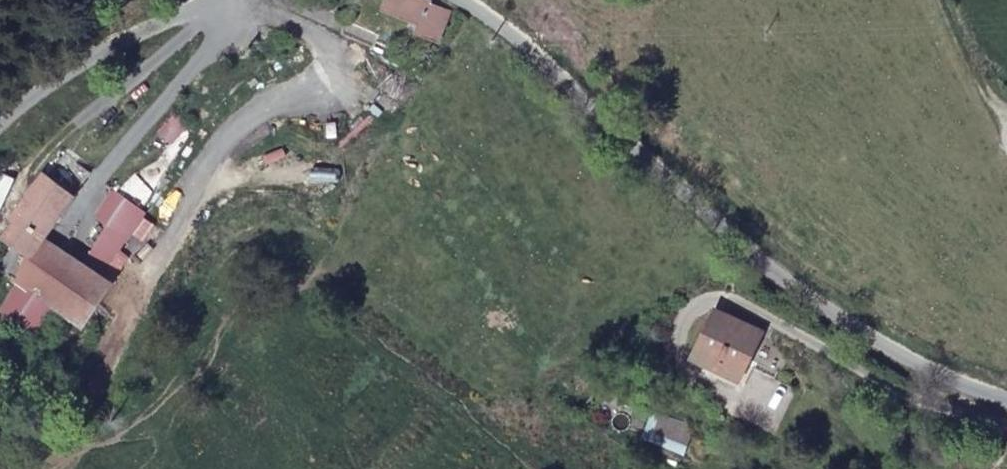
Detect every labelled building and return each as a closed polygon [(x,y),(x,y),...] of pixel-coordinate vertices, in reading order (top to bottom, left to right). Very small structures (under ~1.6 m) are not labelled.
[(423,50),(431,20),(411,14),(411,9),(378,0),(370,24),(405,33),(403,46),(423,50)] [(188,115),(173,105),(161,127),(177,137),(188,115)] [(92,180),(58,157),(42,179),(80,205),(92,180)] [(99,303),(114,278),(108,275),(95,269),(56,247),(80,205),(42,179),(11,224),(19,231),(15,238),(8,252),(29,264),(0,316),(0,327),(14,335),(30,342),(57,302),(89,323),(99,303)] [(150,204),(117,184),(99,216),(112,224),(130,237),(150,204)] [(5,232),(15,238),(19,231),(11,224),(5,232)] [(130,237),(112,224),(95,269),(108,275),(130,237)] [(701,318),(688,365),(738,383),(753,336),(701,318)]
